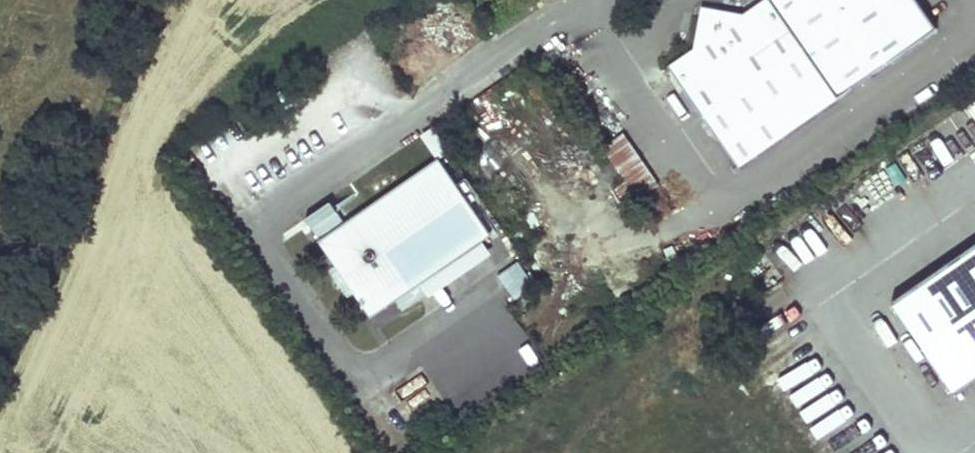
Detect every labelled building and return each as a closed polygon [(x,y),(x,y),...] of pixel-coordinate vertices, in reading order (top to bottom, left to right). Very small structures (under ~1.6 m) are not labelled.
[(670,71),(739,169),(789,135),(785,129),(833,95),(838,101),(939,31),(917,0),(769,0),(743,18),(703,12),(707,19),(700,25),(695,53),(670,71)] [(785,129),(789,135),(838,101),(833,95),(785,129)] [(434,158),(338,224),(342,229),(438,163),(434,158)] [(338,224),(316,238),(369,315),(393,299),(391,295),(486,231),(438,163),(342,229),(338,224)] [(643,163),(624,176),(630,185),(620,192),(635,210),(663,191),(643,163)] [(486,231),(391,295),(393,299),(488,235),(486,231)] [(892,302),(954,394),(974,379),(974,244),(892,302)] [(515,299),(535,285),(517,260),(497,275),(515,299)]
